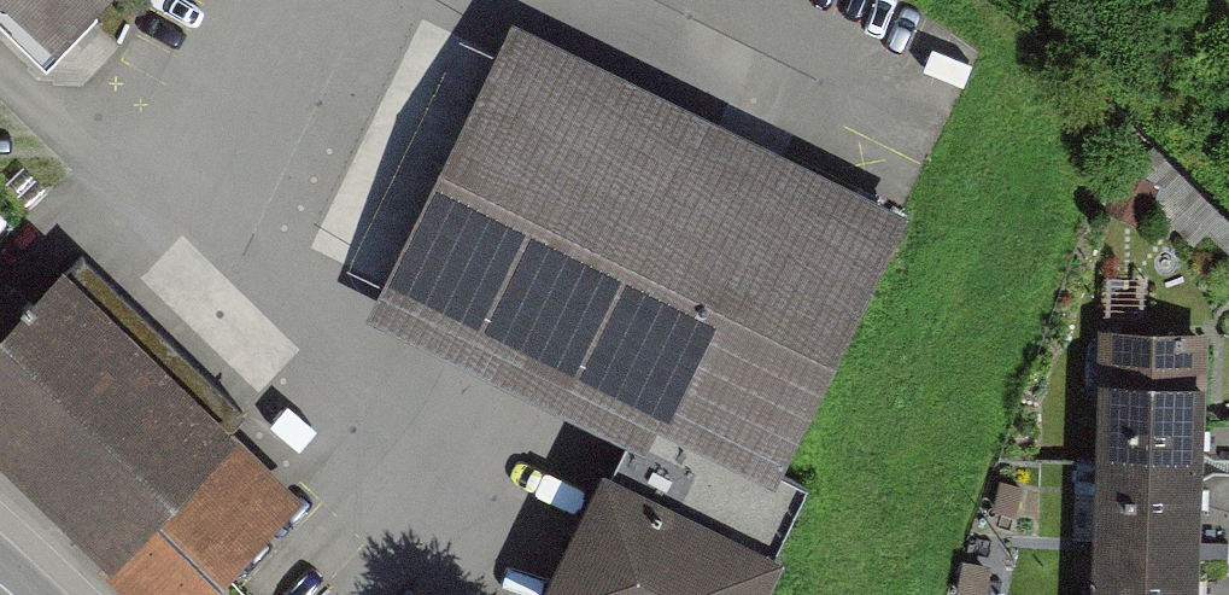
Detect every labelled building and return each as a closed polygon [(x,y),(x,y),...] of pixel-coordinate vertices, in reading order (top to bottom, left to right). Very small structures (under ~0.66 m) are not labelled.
[(60,34),(92,0),(23,0),(60,34)] [(908,202),(510,12),(367,309),(627,434),(646,444),(658,419),(776,475),(781,465),(908,202)] [(69,254),(25,298),(0,323),(0,454),(104,560),(239,426),(69,254)] [(25,298),(0,272),(0,323),(25,298)] [(1099,371),(1206,375),(1208,326),(1101,322),(1099,371)] [(1206,375),(1099,371),(1096,449),(1203,453),(1206,375)] [(627,434),(614,462),(602,457),(536,594),(756,594),(812,480),(781,465),(776,475),(658,419),(646,444),(627,434)] [(239,426),(104,560),(139,594),(195,594),(302,490),(239,426)] [(1093,528),(1200,532),(1203,453),(1096,449),(1093,528)] [(1200,532),(1093,528),(1090,594),(1198,594),(1200,532)]
